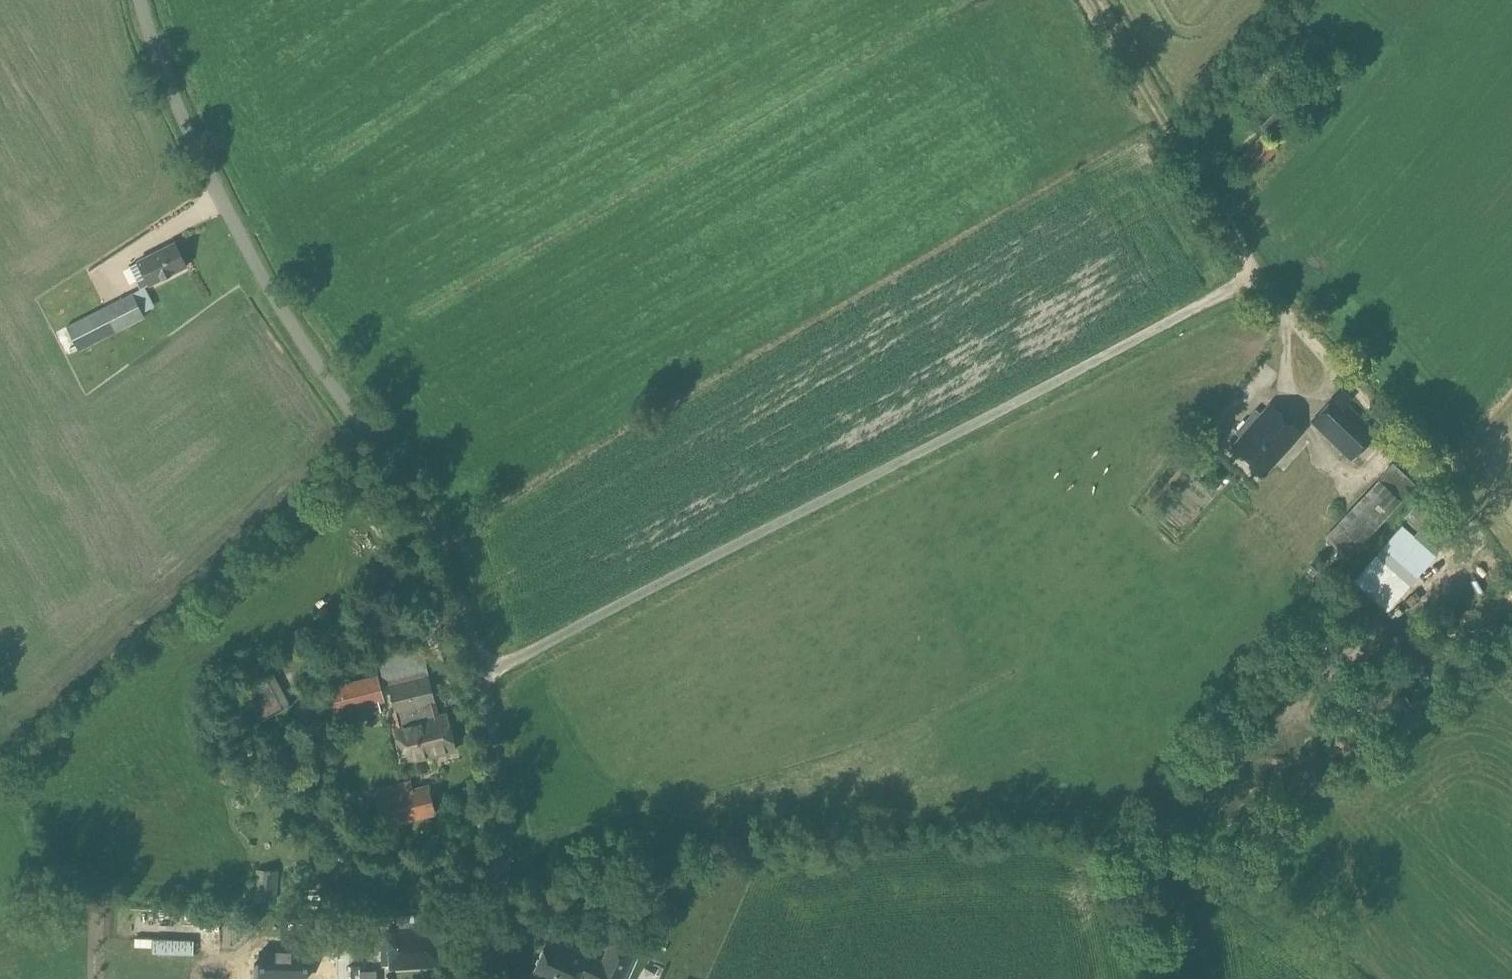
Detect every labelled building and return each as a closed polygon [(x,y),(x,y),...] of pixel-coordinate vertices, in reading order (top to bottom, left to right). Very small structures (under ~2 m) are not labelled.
[(1254,174),(1277,149),(1260,133),(1237,158),(1254,174)] [(150,284),(186,266),(174,241),(137,260),(138,261),(129,266),(140,288),(149,284),(150,284)] [(131,292),(64,325),(76,351),(144,318),(131,292)] [(1311,421),(1349,459),(1377,432),(1347,406),(1353,399),(1342,388),(1311,421)] [(1260,414),(1255,410),(1236,432),(1241,436),(1233,445),(1265,473),(1301,431),(1269,403),(1260,414)] [(1348,557),(1360,545),(1415,483),(1392,461),(1336,521),(1338,522),(1324,536),(1348,557)] [(456,751),(446,715),(438,717),(435,701),(430,670),(427,671),(426,665),(421,645),(397,650),(397,649),(377,654),(381,672),(384,686),(387,685),(395,711),(394,711),(398,727),(395,727),(405,764),(456,751)] [(377,678),(331,689),(337,711),(383,699),(377,678)] [(436,815),(429,789),(398,797),(396,789),(378,793),(386,827),(436,815)] [(387,929),(391,971),(440,968),(437,925),(387,929)] [(533,974),(543,978),(578,978),(579,977),(585,978),(623,978),(634,956),(611,945),(603,962),(573,948),(572,950),(564,946),(562,950),(547,943),(533,974)] [(236,978),(302,978),(302,953),(282,953),(282,951),(264,951),(264,952),(245,952),(244,968),(236,968),(236,978)]
